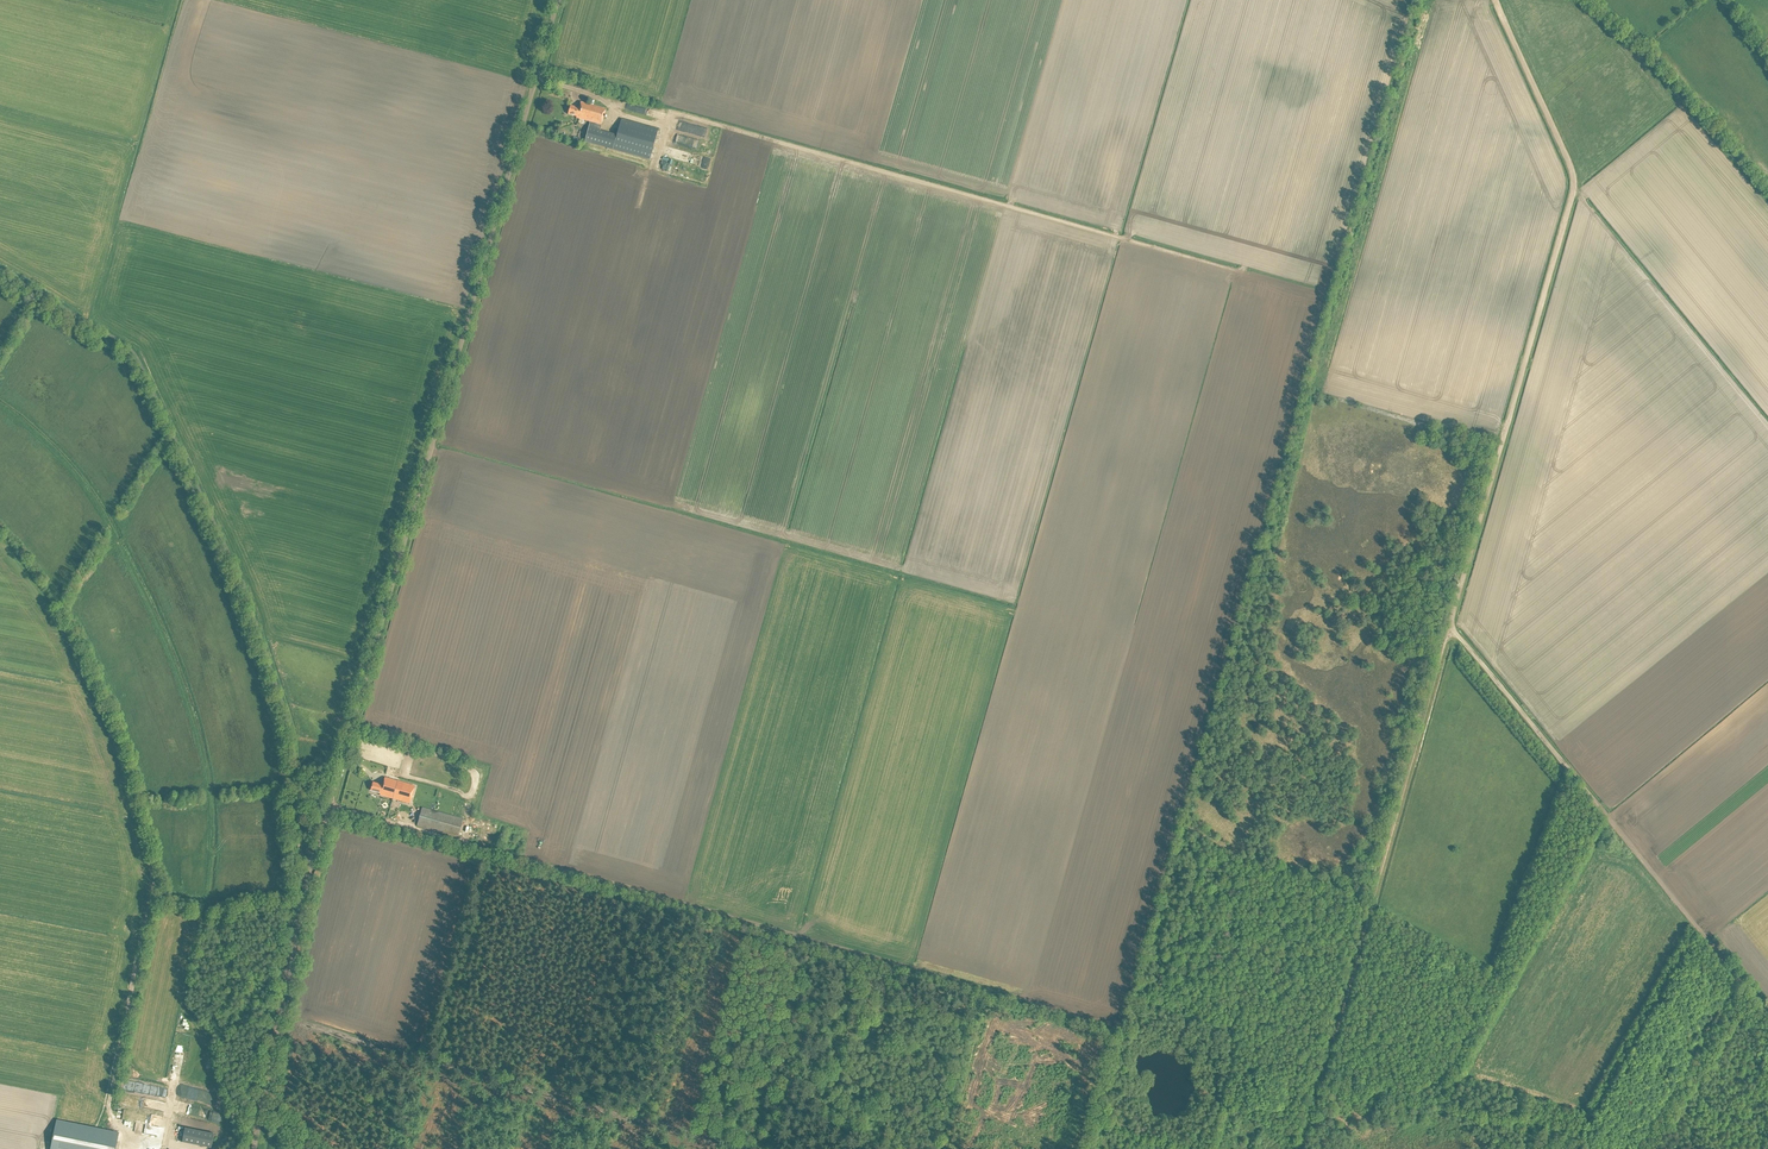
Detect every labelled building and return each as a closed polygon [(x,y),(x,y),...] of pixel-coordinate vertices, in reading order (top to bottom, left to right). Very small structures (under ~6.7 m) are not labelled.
[(576,118),(584,120),(602,125),(606,109),(581,102),(579,108),(570,106),(568,115),(577,117),(576,118)] [(649,160),(658,130),(621,119),(617,136),(600,131),(601,126),(590,123),(584,142),(649,160)] [(688,124),(687,132),(705,135),(706,127),(688,124)] [(708,169),(712,159),(705,156),(701,167),(708,169)] [(380,795),(400,801),(410,804),(414,787),(385,778),(382,785),(374,783),(371,791),(380,793),(380,795)] [(458,838),(463,819),(422,807),(417,826),(458,838)] [(178,1052),(173,1073),(181,1075),(186,1054),(178,1052)] [(56,1120),(50,1148),(116,1148),(119,1133),(56,1120)] [(214,1134),(185,1129),(182,1143),(211,1148),(214,1134)]
